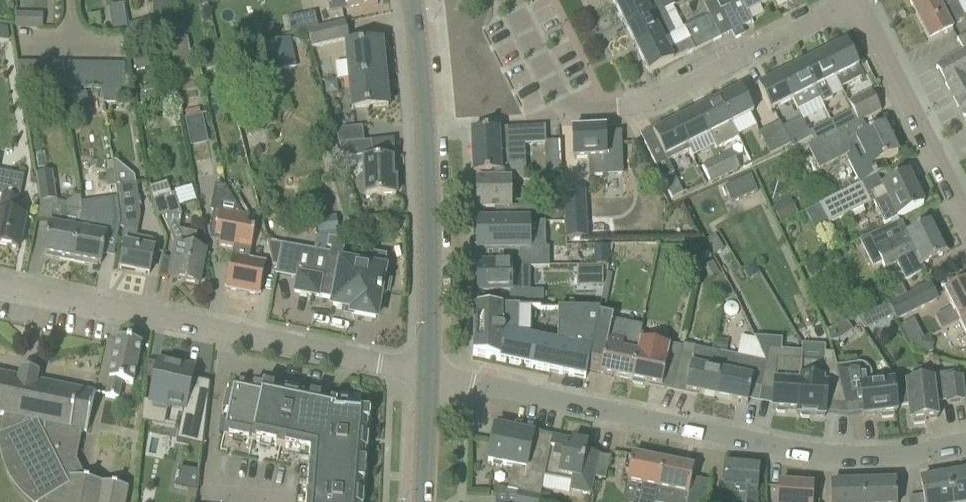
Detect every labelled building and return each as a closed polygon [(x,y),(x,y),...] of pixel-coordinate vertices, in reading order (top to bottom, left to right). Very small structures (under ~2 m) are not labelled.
[(357,7),(377,4),(376,0),(326,0),(328,12),(357,7)] [(590,14),(609,4),(607,0),(582,0),(590,14)] [(627,30),(665,12),(674,7),(671,0),(632,0),(616,8),(627,30)] [(721,39),(732,33),(729,26),(721,10),(716,0),(713,0),(704,5),(710,16),(721,39)] [(733,0),(716,0),(721,10),(731,5),(734,3),(733,0)] [(738,21),(742,28),(752,23),(747,12),(771,0),(741,0),(734,3),(731,5),(738,21)] [(914,12),(937,0),(907,0),(914,12)] [(914,12),(929,42),(947,33),(952,30),(950,27),(964,19),(963,17),(965,16),(965,0),(937,0),(914,12)] [(123,4),(107,6),(110,29),(126,27),(123,4)] [(729,26),(738,21),(731,5),(721,10),(729,26)] [(627,30),(638,53),(675,34),(675,33),(665,12),(627,30)] [(42,16),(17,15),(16,27),(42,28),(42,16)] [(721,39),(710,16),(704,19),(688,26),(675,33),(675,34),(638,53),(649,75),(654,73),(721,39)] [(311,48),(348,39),(345,22),(307,30),(311,48)] [(9,39),(7,27),(0,26),(0,38),(9,39)] [(957,40),(963,53),(954,58),(936,67),(962,118),(965,115),(965,35),(957,40)] [(191,58),(188,39),(170,42),(174,61),(191,58)] [(296,68),(289,39),(264,44),(270,74),(296,68)] [(346,62),(347,78),(383,75),(380,43),(345,47),(346,62)] [(846,44),(824,55),(836,79),(840,87),(862,76),(846,44)] [(824,55),(802,65),(820,100),(822,104),(831,100),(824,85),(836,79),(824,55)] [(216,58),(205,60),(207,70),(218,68),(216,58)] [(347,78),(346,62),(335,63),(337,79),(347,78)] [(37,65),(24,65),(23,88),(37,88),(37,65)] [(49,65),(37,65),(37,88),(48,89),(49,65)] [(49,65),(48,89),(61,89),(61,66),(49,65)] [(802,65),(781,76),(793,100),(798,111),(820,100),(802,65)] [(73,66),(61,66),(61,89),(72,89),(73,66)] [(73,66),(72,89),(85,89),(86,66),(73,66)] [(86,66),(85,89),(97,90),(97,66),(86,66)] [(97,90),(102,90),(109,90),(110,67),(97,66),(97,90)] [(109,90),(123,90),(123,67),(110,67),(109,90)] [(350,110),(366,109),(386,107),(383,75),(347,78),(350,110)] [(793,100),(781,76),(758,87),(769,111),(793,100)] [(326,94),(338,93),(337,81),(325,82),(326,94)] [(109,90),(102,90),(102,104),(123,104),(124,90),(123,90),(109,90)] [(741,90),(720,101),(732,125),(753,115),(741,90)] [(875,102),(870,91),(848,102),(852,110),(854,112),(875,102)] [(69,119),(90,115),(85,93),(66,96),(69,119)] [(820,100),(798,111),(802,119),(824,109),(822,104),(820,100)] [(737,135),(732,125),(720,101),(697,112),(710,136),(714,145),(716,149),(738,138),(737,135)] [(830,121),(831,123),(836,133),(838,136),(847,132),(845,128),(858,122),(858,123),(880,112),(875,102),(854,112),(852,110),(830,121)] [(248,112),(235,115),(238,128),(246,127),(250,120),(248,112)] [(710,136),(697,112),(675,123),(688,147),(710,136)] [(206,126),(203,114),(186,118),(189,130),(206,126)] [(758,124),(753,115),(732,125),(737,135),(758,124)] [(801,118),(781,127),(787,139),(806,130),(801,118)] [(688,147),(675,123),(652,134),(653,137),(642,142),(661,181),(672,176),(666,163),(689,151),(688,147)] [(836,133),(831,123),(808,134),(811,139),(813,143),(836,133)] [(780,124),(769,129),(780,152),(791,147),(792,149),(811,139),(808,134),(806,130),(787,139),(781,127),(780,124)] [(813,143),(806,146),(818,171),(845,158),(858,184),(876,175),(886,170),(882,162),(897,154),(883,126),(852,141),(847,132),(838,136),(836,133),(813,143)] [(343,145),(363,143),(363,142),(361,142),(360,129),(336,132),(340,145),(340,146),(343,145)] [(487,175),(488,182),(526,181),(524,146),(545,145),(545,129),(471,132),(473,175),(487,175)] [(770,157),(780,152),(769,129),(759,134),(770,157)] [(605,134),(605,130),(571,132),(573,159),(588,158),(589,177),(606,176),(623,175),(621,133),(605,134)] [(689,151),(692,156),(714,145),(710,136),(688,147),(689,151)] [(343,145),(340,146),(344,159),(366,156),(366,177),(362,178),(359,180),(357,186),(358,190),(359,195),(362,197),(367,197),(367,202),(399,201),(399,181),(395,181),(395,161),(390,161),(381,161),(373,161),(371,142),(363,143),(343,145)] [(728,175),(740,170),(731,152),(719,158),(728,175)] [(711,184),(728,175),(719,158),(702,166),(711,184)] [(561,164),(545,165),(546,180),(561,179),(561,170),(561,164)] [(0,210),(0,249),(19,252),(24,221),(17,219),(20,201),(19,201),(24,176),(0,171),(0,196),(3,196),(0,210)] [(52,171),(35,174),(40,205),(56,203),(52,171)] [(113,172),(105,173),(106,188),(115,187),(113,172)] [(858,184),(819,203),(822,210),(829,224),(873,202),(884,224),(897,218),(897,217),(904,214),(922,205),(907,174),(881,186),(876,175),(858,184)] [(750,177),(725,188),(731,203),(757,192),(750,177)] [(167,183),(151,188),(153,200),(159,220),(164,218),(173,247),(170,264),(175,265),(173,281),(199,285),(202,266),(205,253),(193,251),(196,233),(179,229),(182,215),(174,194),(171,195),(167,183)] [(495,222),(530,222),(535,222),(535,208),(510,207),(510,183),(478,183),(478,209),(495,209),(495,222)] [(121,271),(149,276),(153,252),(154,245),(154,244),(154,243),(153,242),(153,241),(151,240),(136,237),(140,215),(135,185),(115,187),(117,200),(120,222),(120,224),(119,230),(124,231),(121,246),(125,247),(121,271)] [(213,212),(209,232),(210,238),(221,240),(220,247),(234,250),(236,238),(240,239),(240,237),(247,238),(249,228),(248,228),(250,216),(240,214),(236,206),(226,187),(215,185),(210,212),(213,212)] [(566,238),(587,237),(584,191),(563,192),(566,238)] [(78,229),(72,262),(101,267),(104,248),(106,236),(118,238),(119,230),(120,224),(120,222),(117,200),(81,205),(81,213),(78,229)] [(792,200),(774,209),(781,222),(798,213),(792,200)] [(829,224),(819,203),(806,209),(816,230),(829,224)] [(44,257),(72,262),(78,229),(81,213),(53,208),(44,257)] [(553,210),(550,214),(552,219),(556,221),(561,220),(563,215),(562,211),(557,208),(553,210)] [(319,232),(338,230),(337,217),(317,220),(319,232)] [(930,222),(912,231),(906,234),(899,220),(859,240),(872,266),(880,262),(883,268),(895,262),(904,280),(922,271),(919,266),(946,253),(930,222)] [(530,248),(530,222),(495,222),(479,222),(479,250),(509,250),(509,267),(528,267),(550,267),(550,248),(530,248)] [(234,250),(226,290),(260,297),(266,262),(249,259),(255,230),(249,228),(247,238),(240,237),(240,239),(236,238),(234,250)] [(334,300),(341,262),(345,239),(328,236),(326,247),(330,247),(330,252),(267,241),(273,265),(277,265),(275,275),(293,278),(294,274),(298,275),(295,293),(313,296),(334,300)] [(715,237),(705,242),(714,256),(723,251),(715,237)] [(608,247),(595,247),(595,266),(608,266),(608,247)] [(690,248),(687,260),(698,262),(700,250),(690,248)] [(334,300),(333,306),(347,309),(347,306),(353,307),(352,314),(376,318),(380,294),(381,294),(381,292),(387,293),(390,277),(383,276),(384,270),(386,256),(362,252),(359,265),(341,262),(334,300)] [(721,273),(714,261),(704,267),(710,279),(721,273)] [(495,307),(532,308),(544,308),(544,290),(528,290),(528,267),(509,267),(479,267),(478,293),(495,293),(495,307)] [(959,323),(965,319),(965,281),(944,293),(952,309),(934,318),(941,332),(950,327),(959,323)] [(937,301),(930,286),(889,305),(894,316),(896,321),(897,320),(937,301)] [(725,307),(724,310),(725,314),(727,317),(731,318),(735,317),(737,314),(738,311),(738,307),(735,304),(731,303),(728,304),(725,307)] [(894,316),(889,305),(860,320),(866,330),(894,316)] [(585,380),(587,371),(596,330),(597,327),(600,310),(601,309),(558,308),(557,343),(531,337),(532,308),(495,307),(474,307),(474,355),(585,380)] [(596,330),(587,371),(601,374),(601,375),(631,381),(640,338),(640,336),(641,335),(642,326),(613,320),(614,314),(600,311),(597,327),(596,330)] [(915,320),(902,326),(912,345),(925,338),(915,320)] [(848,322),(835,327),(840,340),(853,331),(848,322)] [(835,327),(829,330),(831,341),(840,340),(835,327)] [(640,338),(631,381),(633,381),(632,384),(643,386),(644,383),(662,387),(662,386),(674,389),(680,360),(682,348),(669,345),(668,347),(663,346),(664,340),(640,336),(640,338)] [(931,350),(934,342),(931,337),(920,342),(926,353),(931,350)] [(726,355),(718,398),(748,405),(752,387),(762,389),(767,363),(755,340),(741,338),(737,357),(726,355)] [(714,352),(726,355),(729,342),(717,340),(714,352)] [(782,343),(755,340),(767,363),(769,354),(802,361),(803,351),(781,350),(782,343)] [(142,346),(118,341),(106,399),(119,401),(123,384),(134,387),(142,346)] [(798,412),(798,416),(801,416),(802,420),(810,420),(812,417),(826,418),(827,406),(846,407),(838,370),(837,367),(834,356),(823,355),(824,347),(803,345),(803,351),(802,361),(798,412)] [(687,392),(717,398),(726,355),(714,352),(694,348),(691,362),(680,360),(674,389),(687,391),(687,392)] [(767,363),(762,389),(761,393),(774,396),(773,410),(776,411),(778,415),(786,415),(788,411),(798,412),(802,361),(769,354),(767,363)] [(150,402),(150,404),(168,407),(183,411),(181,421),(180,421),(178,431),(179,431),(177,442),(190,444),(189,445),(202,448),(210,382),(192,379),(193,375),(185,373),(187,366),(159,360),(158,365),(157,364),(156,364),(152,381),(155,381),(150,402)] [(837,367),(838,370),(846,407),(848,417),(863,416),(864,419),(882,417),(882,421),(894,420),(893,416),(897,415),(897,409),(894,386),(893,376),(873,379),(872,377),(871,374),(870,370),(867,367),(863,364),(858,364),(837,367)] [(915,384),(894,386),(897,409),(908,408),(910,424),(914,424),(914,428),(925,425),(925,421),(938,420),(936,404),(947,403),(947,405),(964,403),(962,379),(960,379),(959,375),(958,374),(933,377),(932,369),(914,371),(915,384)] [(6,416),(6,415),(11,416),(14,423),(6,427),(10,436),(4,439),(8,448),(4,450),(8,459),(5,461),(19,489),(22,487),(27,496),(31,494),(35,501),(38,501),(42,500),(43,501),(124,501),(127,490),(81,481),(72,462),(73,456),(75,457),(79,436),(77,436),(78,432),(86,433),(95,394),(36,382),(38,374),(21,370),(19,378),(0,374),(0,415),(6,416)] [(224,400),(221,412),(228,413),(223,435),(273,446),(284,393),(273,390),(274,388),(254,384),(253,386),(235,382),(230,401),(224,400)] [(285,390),(284,393),(273,446),(309,453),(335,413),(336,404),(320,400),(320,398),(310,396),(310,398),(298,396),(299,393),(285,390)] [(364,474),(365,463),(363,463),(364,452),(367,452),(368,438),(365,438),(367,424),(369,424),(369,414),(359,413),(359,415),(335,413),(309,453),(308,469),(364,474)] [(495,429),(488,463),(512,468),(507,491),(517,493),(516,501),(538,501),(539,496),(543,478),(552,441),(495,429)] [(592,495),(595,479),(600,456),(586,453),(588,445),(552,438),(552,441),(543,478),(572,484),(571,490),(592,495)] [(600,456),(595,478),(605,480),(610,458),(600,456)] [(658,488),(664,462),(633,456),(627,482),(642,485),(638,501),(655,501),(658,488)] [(664,462),(658,488),(655,501),(712,501),(711,482),(693,478),(695,468),(664,462)] [(760,466),(726,463),(723,491),(738,493),(737,501),(757,501),(760,466)] [(176,481),(175,487),(187,490),(197,493),(200,472),(191,470),(191,471),(179,468),(177,474),(176,474),(175,480),(176,481)] [(363,495),(360,495),(361,484),(363,484),(364,474),(308,469),(305,501),(362,501),(363,495)] [(947,478),(951,501),(965,501),(965,475),(947,478)] [(947,478),(920,483),(924,501),(951,501),(947,478)] [(812,488),(779,485),(777,501),(811,501),(812,488)] [(864,485),(832,486),(832,501),(864,501),(864,485)] [(864,501),(896,501),(896,485),(864,485),(864,501)]
